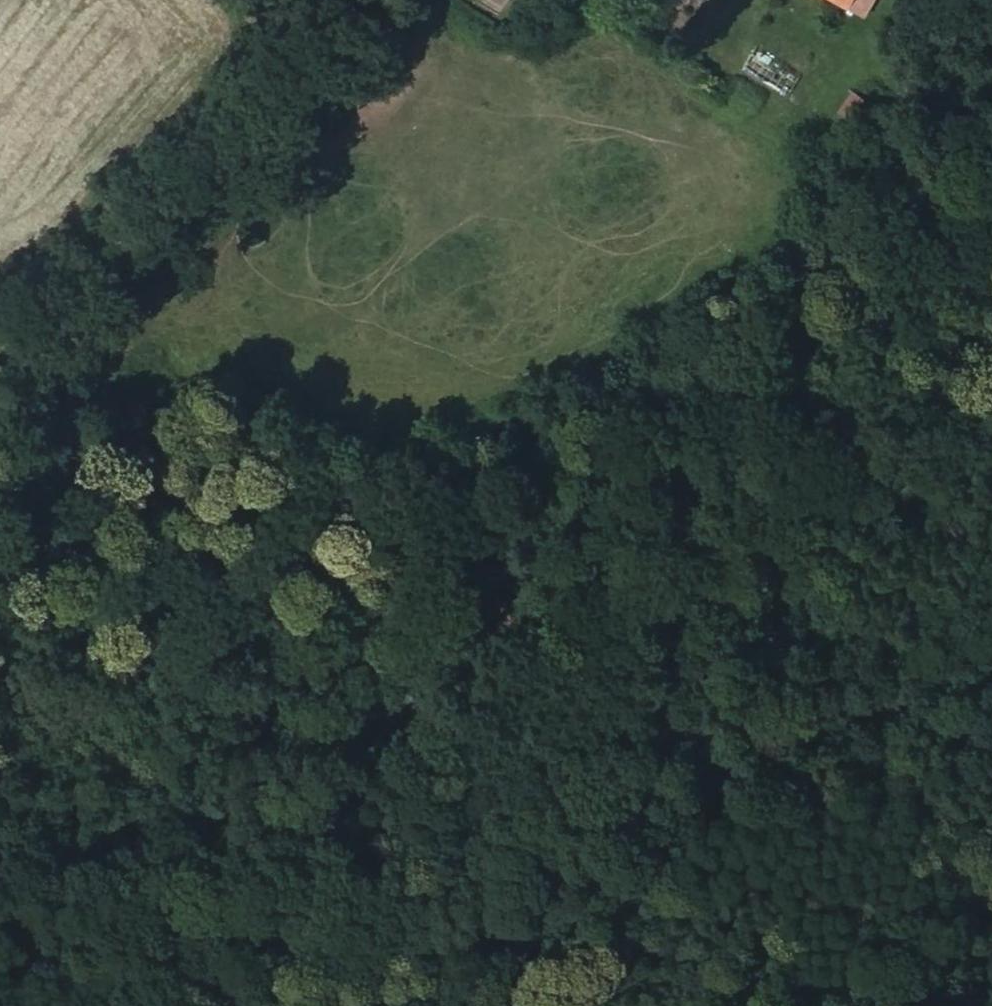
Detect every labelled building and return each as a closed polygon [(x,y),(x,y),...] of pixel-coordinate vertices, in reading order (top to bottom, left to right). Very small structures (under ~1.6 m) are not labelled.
[(874,0),(851,0),(847,7),(864,17),(874,0)]
